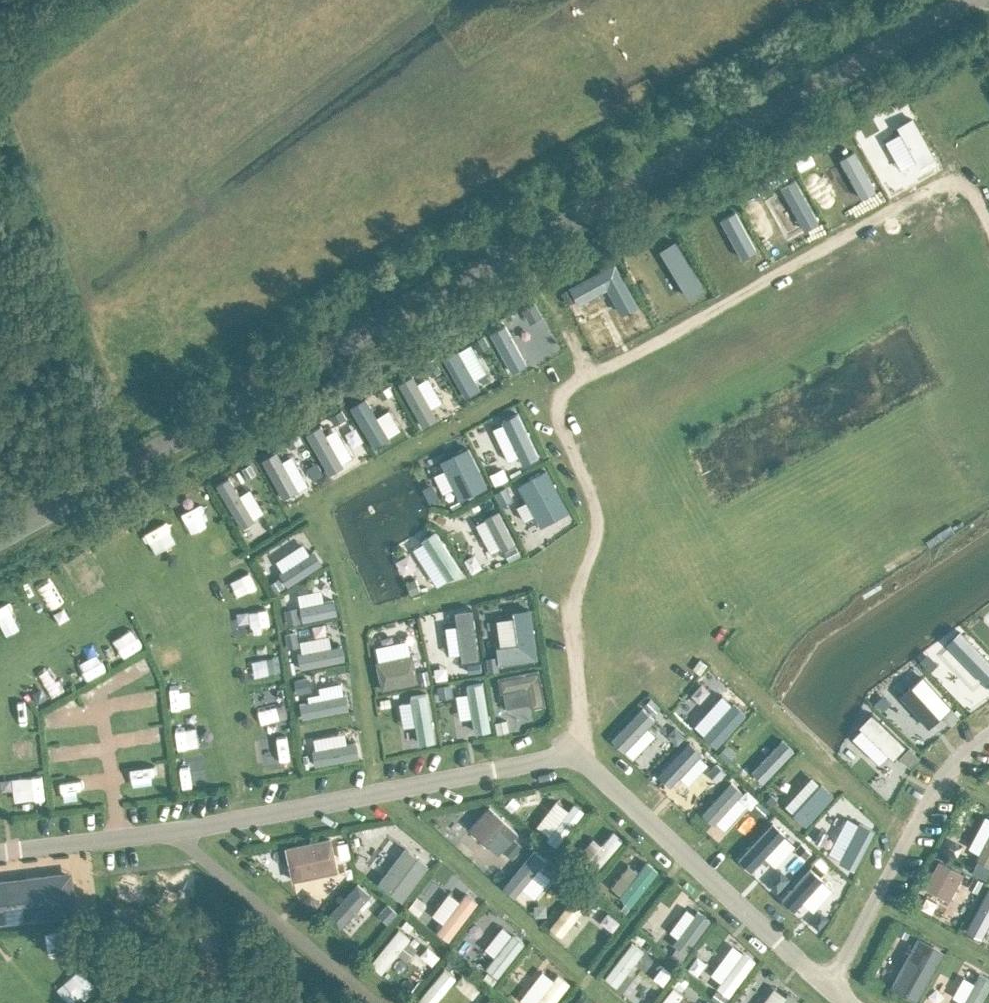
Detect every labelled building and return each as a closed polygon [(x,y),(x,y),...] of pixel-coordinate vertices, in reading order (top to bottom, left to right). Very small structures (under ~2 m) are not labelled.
[(77,914),(72,878),(62,879),(62,875),(27,879),(28,883),(13,885),(13,881),(0,882),(0,923),(77,914)] [(944,952),(918,938),(893,984),(919,998),(944,952)]
